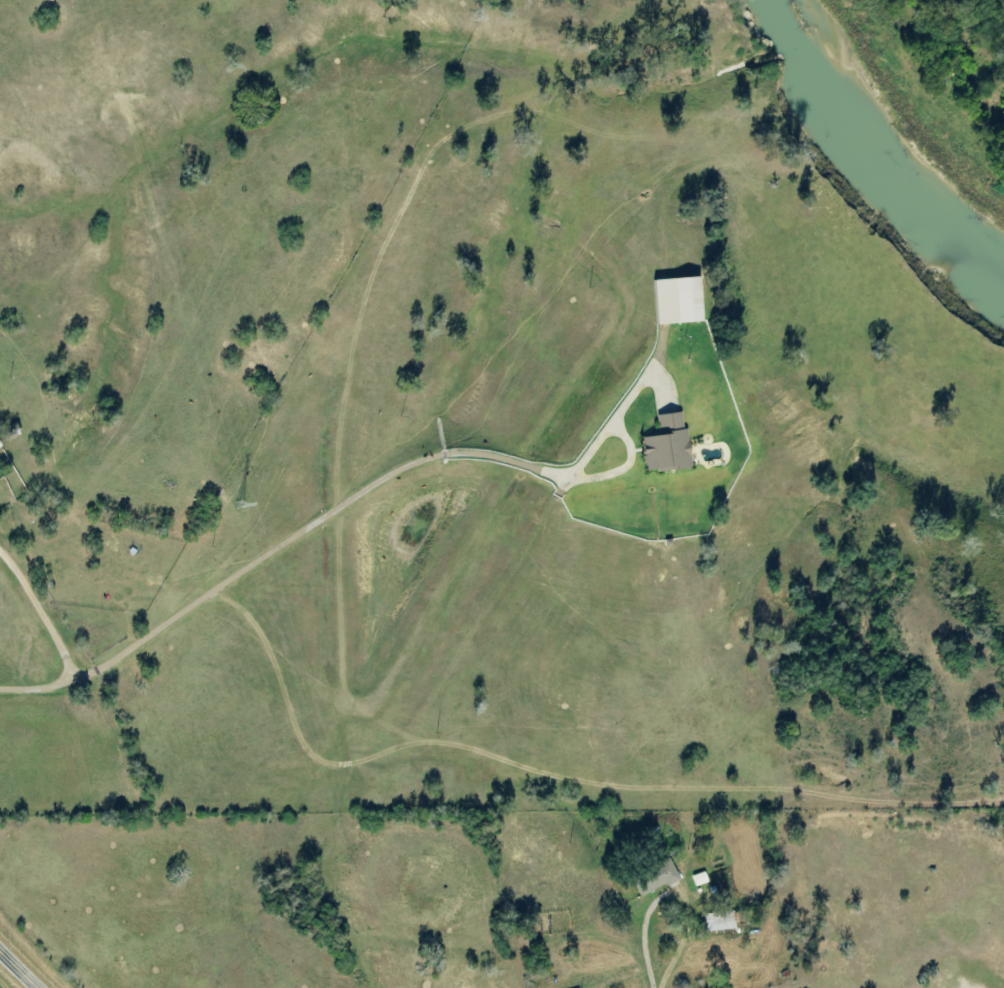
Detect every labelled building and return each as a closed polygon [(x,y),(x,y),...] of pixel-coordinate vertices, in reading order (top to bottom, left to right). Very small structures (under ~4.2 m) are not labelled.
[(653,280),(656,324),(700,322),(698,278),(653,280)] [(691,466),(683,412),(656,416),(659,436),(642,438),(647,473),(691,466)] [(679,880),(672,863),(632,879),(639,896),(679,880)] [(707,882),(704,872),(692,876),(695,886),(707,882)] [(734,930),(733,912),(704,913),(705,931),(734,930)]
